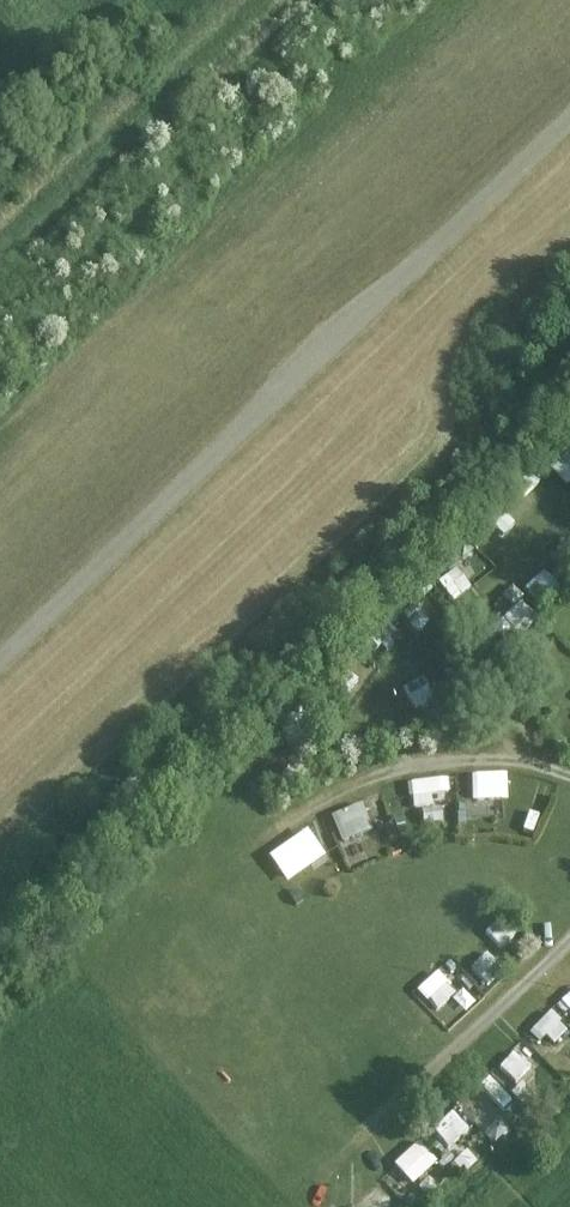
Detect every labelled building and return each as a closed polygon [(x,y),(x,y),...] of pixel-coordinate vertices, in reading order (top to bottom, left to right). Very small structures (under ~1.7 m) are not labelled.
[(544,457),(569,483),(569,441),(565,436),(544,457)] [(487,513),(507,532),(520,519),(500,499),(487,513)] [(561,546),(569,559),(569,540),(561,546)] [(444,574),(452,593),(474,584),(465,565),(444,574)] [(530,587),(547,603),(563,587),(546,570),(530,587)] [(524,634),(543,615),(516,587),(498,604),(507,613),(495,624),(506,636),(516,626),(524,634)] [(335,678),(345,689),(366,671),(356,660),(335,678)] [(406,685),(419,709),(441,697),(427,673),(406,685)] [(335,712),(320,693),(290,718),(305,736),(335,712)] [(501,799),(501,774),(479,774),(479,799),(501,799)] [(413,806),(424,805),(425,822),(452,821),(449,777),(411,779),(413,806)] [(335,811),(342,842),(376,834),(368,803),(335,811)] [(491,951),(476,965),(490,980),(505,966),(491,951)] [(464,1016),(486,996),(465,973),(444,993),(464,1016)] [(569,1031),(569,1024),(555,1009),(532,1032),(551,1051),(569,1031)] [(535,1093),(523,1084),(543,1058),(517,1039),(469,1104),(487,1118),(503,1096),(522,1110),(535,1093)] [(435,1130),(454,1150),(475,1130),(456,1110),(435,1130)] [(417,1185),(442,1161),(421,1140),(396,1164),(417,1185)] [(398,1198),(381,1183),(363,1203),(368,1206),(389,1206),(398,1198)]
